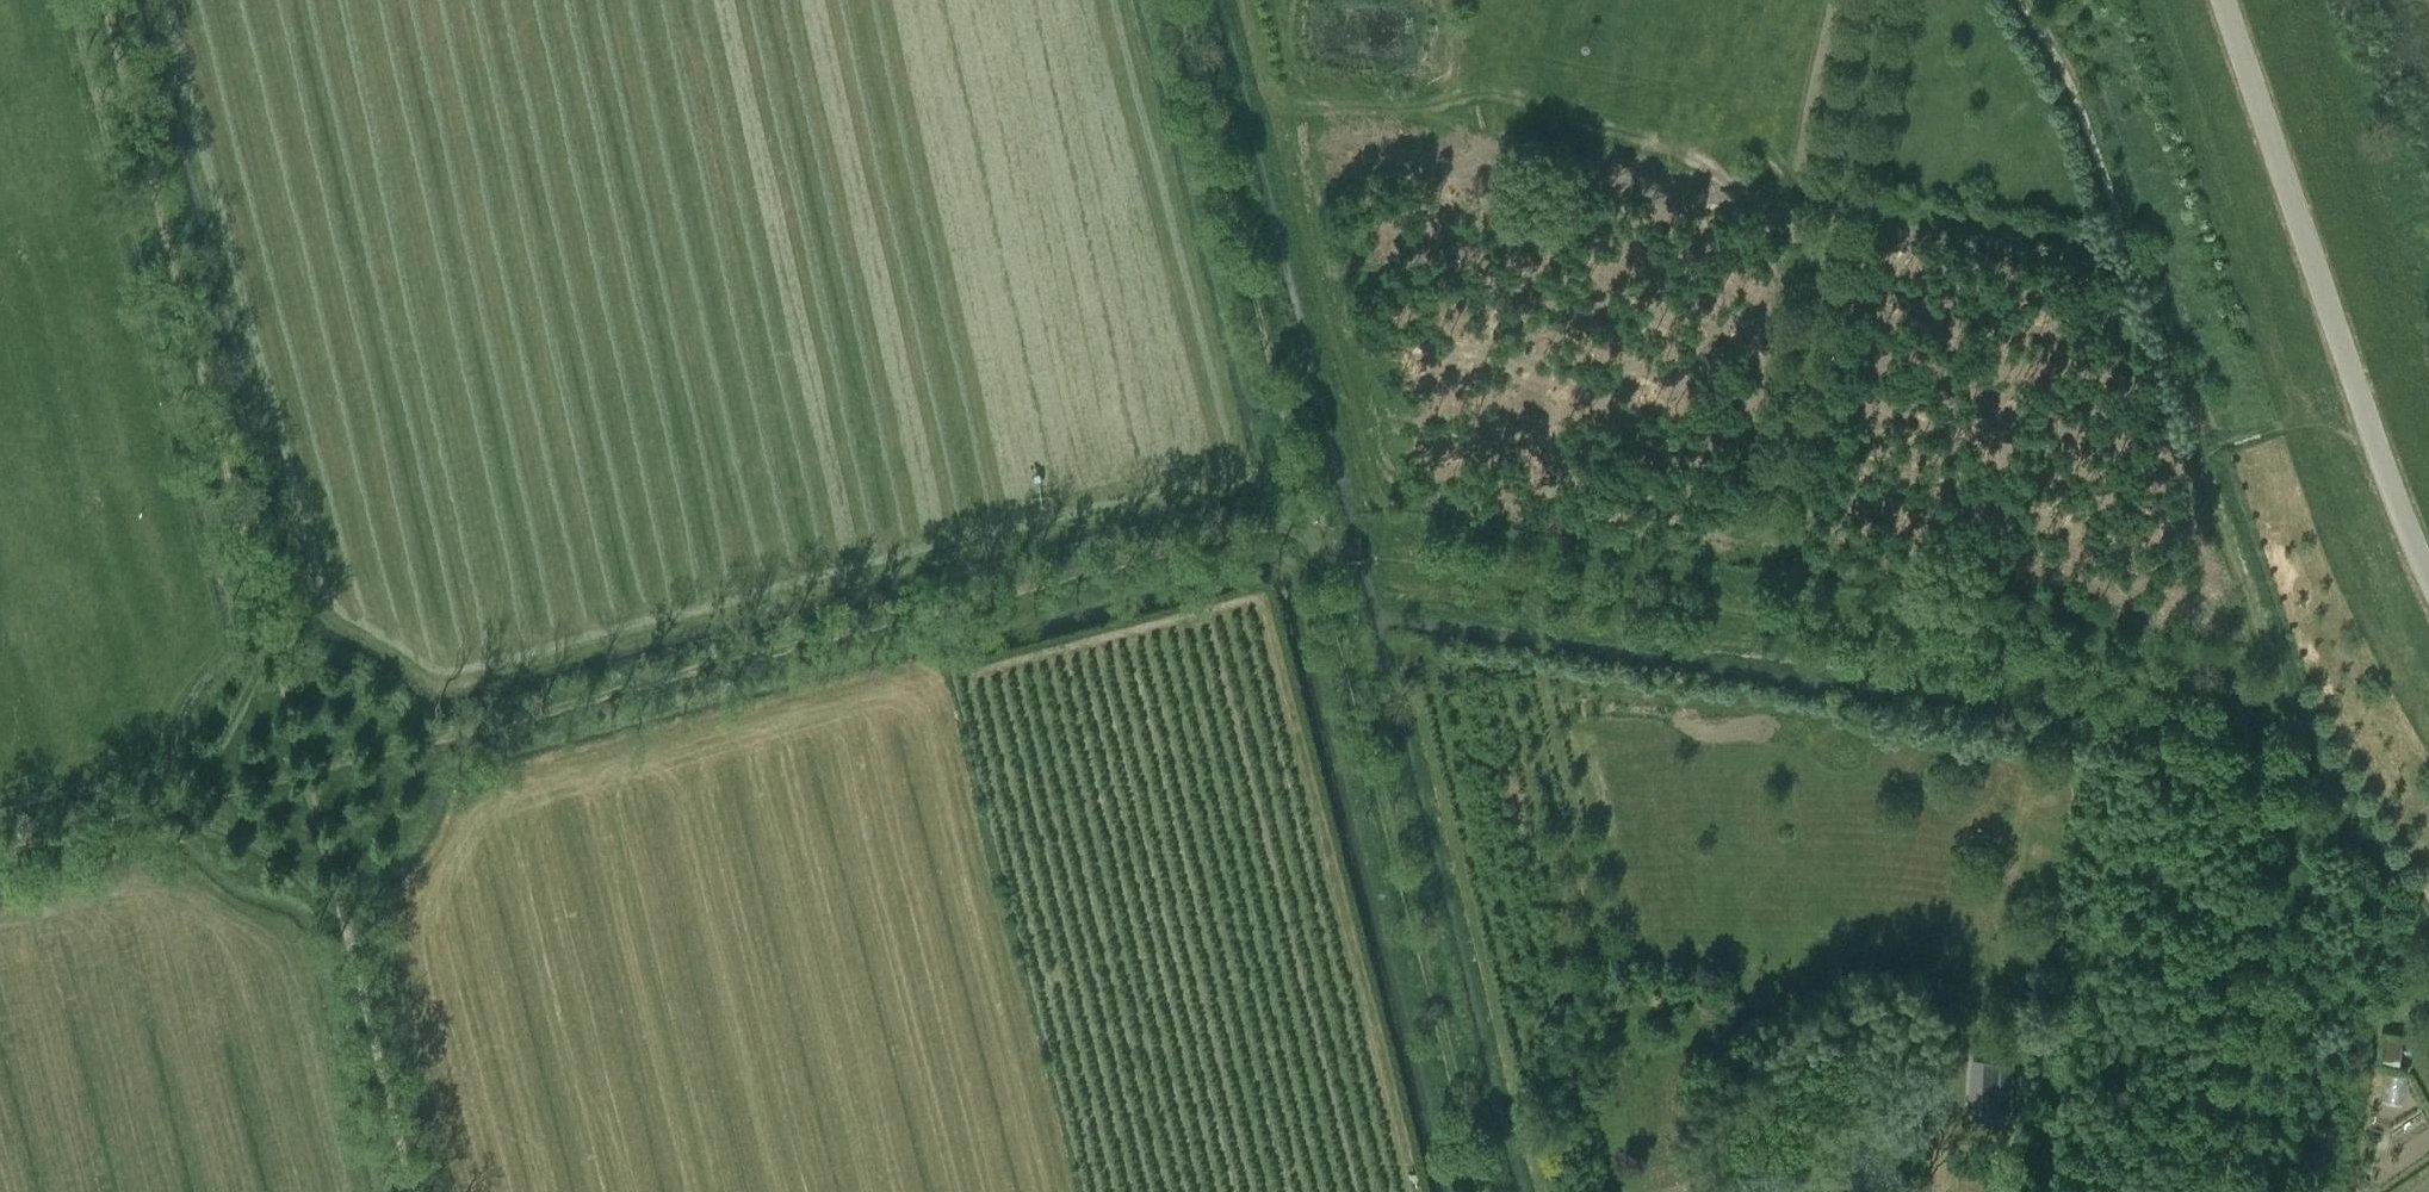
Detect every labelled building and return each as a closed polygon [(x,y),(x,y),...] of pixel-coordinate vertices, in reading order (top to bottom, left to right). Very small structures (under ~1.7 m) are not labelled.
[(2386,1033),(2381,1056),(2400,1060),(2405,1037),(2386,1033)] [(1974,1059),(1971,1118),(2009,1120),(2012,1061),(1974,1059)] [(2404,1102),(2409,1076),(2393,1073),(2387,1098),(2404,1102)]
